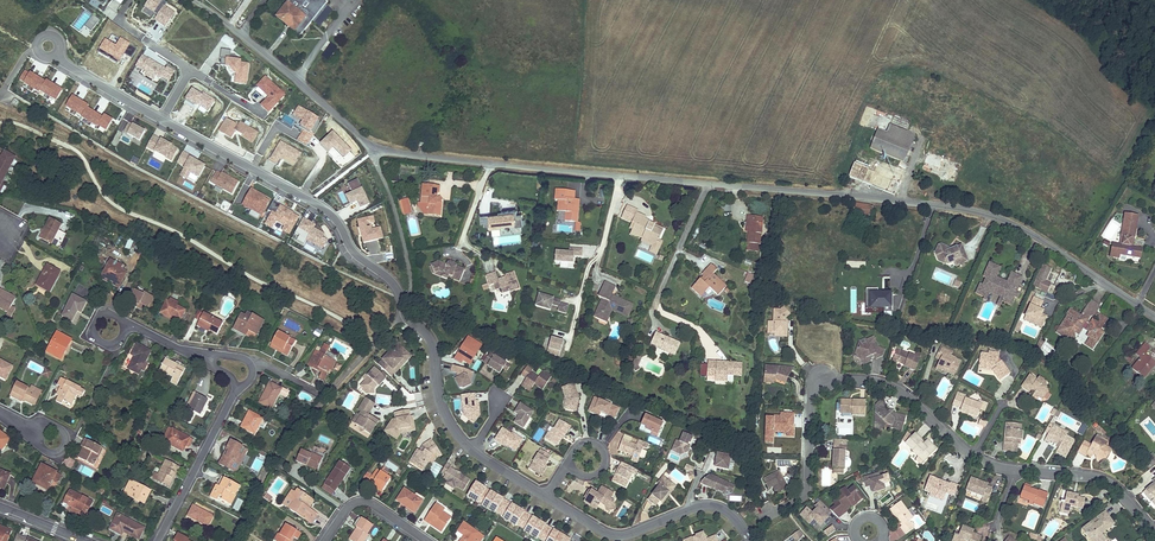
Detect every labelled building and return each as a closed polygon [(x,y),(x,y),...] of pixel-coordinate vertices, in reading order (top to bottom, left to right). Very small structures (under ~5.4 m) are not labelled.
[(89,5),(96,10),(100,3),(96,0),(92,0),(89,5)] [(165,27),(174,14),(165,7),(164,7),(163,9),(158,6),(162,0),(150,0),(145,7),(154,12),(155,10),(160,14),(155,20),(165,27)] [(164,7),(165,7),(167,3),(163,0),(162,0),(158,6),(163,9),(164,7)] [(300,36),(312,21),(325,6),(328,2),(325,0),(290,0),(288,3),(276,17),(286,25),(289,22),(297,28),(294,31),(300,36)] [(331,10),(325,6),(312,21),(318,26),(331,10)] [(100,20),(96,16),(90,24),(88,22),(84,26),(91,32),(100,20)] [(289,22),(286,25),(294,31),(297,28),(289,22)] [(86,37),(90,31),(84,26),(80,32),(86,37)] [(137,48),(112,34),(107,41),(105,41),(100,50),(119,61),(124,53),(127,49),(129,50),(126,55),(131,58),(137,48)] [(324,51),(330,43),(327,40),(321,49),(324,51)] [(336,53),(328,48),(323,55),(330,61),(336,53)] [(231,50),(221,49),(220,59),(221,59),(221,63),(223,63),(223,66),(226,67),(229,67),(234,73),(237,73),(235,83),(246,84),(248,64),(240,63),(240,61),(230,59),(231,50)] [(119,61),(100,50),(98,53),(118,64),(119,61)] [(158,83),(166,70),(143,56),(137,67),(142,70),(140,73),(158,83)] [(231,82),(235,83),(237,73),(234,73),(229,67),(226,67),(226,69),(232,77),(231,82)] [(261,105),(268,112),(284,95),(265,77),(257,86),(259,87),(269,96),(266,100),(261,105)] [(256,90),(266,100),(269,96),(259,87),(256,90)] [(202,96),(192,90),(184,103),(194,109),(197,104),(208,110),(214,100),(203,93),(202,96)] [(310,131),(318,119),(299,107),(295,115),(306,122),(302,128),(295,124),(291,130),(300,135),(310,141),(314,134),(310,131)] [(238,125),(226,118),(219,131),(231,138),(236,130),(243,134),(242,136),(252,142),(258,132),(240,122),(238,125)] [(128,134),(133,125),(129,123),(124,132),(128,134)] [(915,134),(890,124),(886,133),(878,130),(871,148),(904,162),(915,134)] [(140,141),(145,131),(133,125),(128,134),(140,141)] [(350,151),(333,134),(322,145),(329,152),(333,148),(343,158),(350,151)] [(300,135),(297,141),(307,146),(310,141),(300,135)] [(171,146),(153,136),(147,147),(172,161),(177,151),(170,147),(171,146)] [(279,165),(283,156),(296,162),(301,151),(279,140),(269,161),(279,165)] [(966,159),(933,144),(921,169),(954,184),(966,159)] [(191,157),(183,152),(177,162),(185,166),(181,175),(187,179),(190,172),(199,177),(205,166),(195,160),(190,158),(191,157)] [(16,159),(6,153),(0,163),(0,192),(5,184),(3,183),(16,159)] [(137,166),(140,159),(134,156),(130,162),(137,166)] [(895,173),(878,166),(876,173),(868,170),(869,168),(854,163),(849,176),(880,188),(885,176),(900,182),(905,170),(898,167),(895,173)] [(876,173),(878,166),(871,163),(869,168),(868,170),(876,173)] [(221,174),(216,171),(211,182),(216,185),(223,189),(232,193),(238,182),(221,173),(221,174)] [(900,182),(885,176),(880,188),(894,194),(900,182)] [(357,180),(348,184),(352,193),(357,202),(360,209),(369,204),(357,180)] [(223,189),(216,185),(214,189),(221,193),(223,189)] [(439,187),(423,185),(421,203),(418,203),(418,207),(424,215),(440,216),(441,203),(436,202),(437,194),(439,194),(439,187)] [(266,199),(267,198),(251,189),(243,205),(261,214),(268,201),(266,199)] [(555,200),(558,201),(558,211),(566,212),(565,221),(576,222),(576,229),(580,229),(580,223),(577,222),(578,209),(573,208),(573,199),(566,199),(567,191),(556,190),(555,200)] [(350,205),(357,202),(352,193),(346,196),(350,205)] [(281,205),(273,201),(268,211),(272,213),(265,225),(272,228),(276,221),(285,226),(283,230),(289,234),(298,217),(289,212),(290,211),(281,206),(281,205)] [(873,206),(854,204),(854,206),(853,213),(872,216),(873,208),(873,206)] [(411,214),(409,206),(403,207),(405,216),(411,214)] [(627,221),(632,209),(627,206),(621,218),(627,221)] [(636,213),(638,211),(632,209),(627,221),(632,223),(636,213)] [(522,214),(517,214),(516,210),(498,212),(498,215),(495,215),(488,215),(489,222),(484,222),(485,226),(489,225),(490,228),(500,227),(500,225),(515,223),(515,226),(523,225),(522,214)] [(636,213),(632,223),(634,224),(632,229),(630,234),(636,237),(637,236),(642,238),(657,244),(659,240),(663,229),(649,224),(650,222),(645,219),(646,217),(636,213)] [(1119,245),(1112,244),(1110,256),(1118,257),(1119,254),(1139,258),(1141,249),(1132,247),(1129,247),(1131,237),(1134,237),(1137,216),(1124,214),(1120,235),(1123,236),(1122,245),(1119,245)] [(762,217),(747,216),(747,222),(749,222),(748,232),(747,243),(760,244),(762,217)] [(40,238),(51,244),(56,235),(62,225),(50,218),(44,230),(42,233),(40,238)] [(314,224),(303,218),(295,233),(299,235),(296,240),(304,244),(307,240),(318,246),(322,248),(326,240),(321,237),(323,234),(312,228),(314,224)] [(362,237),(363,243),(383,238),(380,227),(371,229),(370,222),(366,223),(365,218),(357,220),(361,233),(362,233),(363,236),(362,237)] [(657,244),(642,238),(641,241),(652,246),(650,251),(656,254),(661,242),(659,240),(657,244)] [(124,250),(133,253),(137,243),(128,239),(124,250)] [(330,242),(326,240),(322,248),(318,246),(315,251),(323,255),(330,242)] [(951,248),(940,243),(937,244),(934,252),(938,261),(946,264),(947,264),(948,265),(954,262),(955,266),(959,265),(963,267),(964,263),(969,261),(962,244),(951,248)] [(582,256),(582,250),(570,249),(570,253),(556,252),(555,262),(573,263),(574,256),(582,256)] [(447,264),(439,261),(431,265),(432,266),(435,273),(439,271),(449,275),(460,280),(464,269),(455,265),(449,263),(448,263),(447,264)] [(121,284),(127,272),(109,263),(104,275),(121,284)] [(717,270),(711,264),(701,274),(703,276),(706,278),(702,281),(700,279),(691,289),(698,295),(703,290),(706,292),(710,288),(718,296),(725,288),(721,284),(722,283),(713,274),(717,270)] [(1023,279),(1014,275),(1009,288),(993,280),(998,268),(989,264),(984,278),(986,279),(983,286),(980,285),(976,295),(985,298),(988,290),(1005,297),(1002,302),(1011,306),(1014,297),(1011,296),(1013,292),(1016,294),(1023,279)] [(37,285),(48,266),(46,265),(35,285),(37,285)] [(37,285),(43,289),(49,292),(60,272),(48,266),(37,285)] [(435,273),(432,266),(430,267),(433,273),(447,279),(448,277),(449,275),(439,271),(435,273)] [(1046,282),(1051,270),(1043,266),(1034,287),(1047,293),(1051,284),(1046,282)] [(1009,288),(1014,275),(1012,274),(1007,284),(996,279),(1001,269),(998,268),(993,280),(1009,288)] [(495,272),(487,276),(490,286),(494,285),(495,290),(498,289),(499,293),(502,294),(519,288),(513,272),(506,275),(505,277),(498,280),(495,272)] [(747,273),(744,281),(755,286),(758,277),(747,273)] [(615,287),(605,283),(603,287),(613,291),(615,287)] [(777,294),(779,289),(768,284),(766,289),(777,294)] [(613,291),(603,287),(598,297),(603,299),(595,316),(604,320),(606,315),(609,316),(612,310),(627,316),(632,305),(614,297),(612,299),(610,298),(611,295),(613,291)] [(13,314),(16,309),(11,306),(15,300),(5,294),(6,292),(0,289),(0,307),(8,311),(6,316),(11,318),(13,314)] [(878,289),(866,289),(866,307),(884,307),(892,307),(892,294),(890,294),(878,294),(878,293),(878,289)] [(147,305),(149,307),(154,298),(145,293),(144,295),(134,290),(128,300),(134,303),(133,304),(144,310),(147,305)] [(1002,302),(1005,297),(988,290),(985,298),(984,298),(983,300),(986,301),(990,293),(1001,298),(997,306),(1000,308),(1002,302)] [(566,314),(569,305),(560,303),(561,300),(539,294),(535,306),(550,311),(552,305),(559,307),(558,311),(566,314)] [(73,321),(78,310),(82,312),(87,302),(73,295),(63,316),(73,321)] [(1043,302),(1034,297),(1026,316),(1038,321),(1036,325),(1042,327),(1047,316),(1042,314),(1043,312),(1040,311),(1041,309),(1040,309),(1043,302)] [(1099,306),(1091,300),(1085,309),(1093,315),(1095,312),(1099,306)] [(173,314),(181,319),(186,310),(177,306),(170,302),(168,301),(162,313),(171,317),(173,314)] [(787,318),(792,315),(786,307),(783,310),(776,310),(775,322),(770,321),(769,332),(776,333),(776,332),(786,333),(787,323),(784,323),(785,319),(786,319),(787,318)] [(1086,315),(1083,313),(1080,316),(1073,312),(1070,317),(1073,319),(1071,321),(1066,318),(1063,322),(1065,324),(1063,328),(1065,329),(1062,335),(1066,338),(1069,334),(1070,335),(1071,337),(1072,337),(1073,337),(1074,336),(1074,335),(1074,334),(1075,332),(1078,334),(1081,330),(1080,329),(1081,327),(1083,328),(1089,332),(1087,336),(1090,338),(1097,342),(1103,333),(1100,330),(1102,326),(1098,323),(1092,320),(1090,322),(1089,324),(1086,322),(1087,320),(1090,316),(1087,314),(1086,315)] [(208,329),(218,334),(224,323),(205,313),(198,326),(207,331),(208,329)] [(247,329),(258,334),(265,321),(249,313),(245,319),(241,317),(234,330),(244,335),(247,329)] [(1106,320),(1099,315),(1100,320),(1098,323),(1102,326),(1106,320)] [(1038,321),(1026,316),(1024,319),(1036,325),(1038,321)] [(787,318),(786,319),(785,319),(784,323),(787,323),(786,333),(776,332),(776,333),(776,336),(788,337),(789,321),(787,318)] [(320,337),(322,331),(315,329),(313,335),(320,337)] [(48,352),(62,359),(72,340),(58,332),(48,352)] [(282,352),(288,355),(295,341),(278,332),(272,343),(284,350),(282,352)] [(680,343),(656,332),(652,342),(657,345),(656,347),(675,356),(680,343)] [(1062,344),(1066,338),(1062,335),(1058,341),(1062,344)] [(541,352),(559,357),(564,342),(545,336),(541,352)] [(482,345),(468,337),(457,356),(463,360),(470,364),(482,345)] [(877,347),(872,337),(866,339),(865,342),(861,344),(858,343),(854,356),(860,358),(863,364),(869,361),(869,359),(867,355),(872,354),(874,357),(875,358),(881,355),(883,349),(877,347)] [(1092,349),(1097,342),(1090,338),(1085,345),(1092,349)] [(284,350),(272,343),(271,346),(282,352),(284,350)] [(1036,348),(1024,343),(1023,345),(1038,352),(1039,349),(1036,348)] [(325,344),(318,357),(313,367),(322,372),(319,378),(323,380),(330,368),(334,360),(325,355),(328,350),(330,346),(325,344)] [(401,346),(398,344),(389,353),(392,355),(401,346)] [(1137,354),(1141,358),(1132,368),(1144,378),(1154,365),(1154,363),(1145,354),(1149,348),(1145,344),(1137,354)] [(135,357),(129,369),(139,374),(142,370),(146,362),(151,352),(138,345),(132,355),(135,357)] [(403,359),(408,353),(401,346),(392,355),(389,353),(379,364),(392,377),(405,362),(403,359)] [(949,372),(953,374),(956,367),(958,368),(961,362),(950,356),(952,353),(942,348),(939,353),(942,355),(940,360),(936,368),(943,371),(943,370),(945,367),(949,370),(949,372)] [(336,355),(328,350),(325,355),(334,360),(336,355)] [(506,370),(509,365),(498,357),(498,356),(491,351),(484,362),(503,375),(506,370)] [(909,368),(915,371),(920,358),(901,351),(897,362),(904,365),(910,367),(909,368)] [(1132,357),(1135,354),(1131,351),(1127,356),(1127,355),(1122,360),(1128,365),(1132,360),(1131,359),(1132,357)] [(411,356),(408,353),(403,359),(405,362),(411,356)] [(988,358),(988,354),(980,353),(979,362),(981,362),(982,357),(988,358)] [(992,371),(1000,381),(1010,374),(1001,361),(999,362),(998,361),(998,358),(999,355),(988,354),(988,358),(982,357),(981,362),(979,362),(978,368),(992,371)] [(308,365),(313,367),(318,357),(313,355),(308,365)] [(637,366),(641,358),(636,355),(631,366),(633,368),(637,366)] [(171,382),(175,383),(178,385),(186,369),(166,359),(160,370),(174,377),(171,382)] [(13,367),(0,360),(0,376),(6,379),(13,367)] [(339,371),(342,365),(336,362),(333,369),(339,371)] [(707,362),(706,374),(715,375),(715,378),(715,379),(727,380),(727,376),(741,377),(742,364),(728,363),(727,367),(723,367),(723,365),(716,365),(716,362),(707,362)] [(467,376),(469,370),(453,365),(451,371),(458,373),(460,373),(458,378),(456,379),(461,388),(462,390),(464,388),(472,384),(469,378),(467,376)] [(543,389),(552,376),(543,371),(539,377),(531,372),(533,369),(527,366),(521,375),(527,378),(524,382),(532,387),(535,384),(543,389)] [(764,366),(763,383),(789,384),(790,366),(764,366)] [(378,385),(386,377),(375,367),(367,375),(369,376),(360,385),(364,388),(363,389),(364,390),(366,393),(374,392),(374,386),(376,383),(378,385)] [(954,376),(958,368),(956,367),(953,374),(949,372),(949,370),(945,367),(943,370),(954,376)] [(1043,380),(1038,377),(1037,380),(1029,375),(1021,387),(1029,392),(1030,390),(1031,388),(1036,391),(1035,392),(1043,398),(1046,392),(1043,384),(1041,383),(1043,380)] [(62,404),(63,402),(64,401),(68,403),(74,393),(83,397),(86,391),(81,389),(81,388),(64,379),(60,386),(64,388),(62,390),(60,389),(57,395),(59,396),(56,401),(62,404)] [(532,387),(524,382),(522,385),(530,391),(532,387)] [(23,399),(35,405),(40,395),(18,383),(11,396),(22,401),(23,399)] [(260,402),(271,408),(279,393),(287,397),(290,391),(282,387),(281,388),(270,383),(260,402)] [(579,400),(575,385),(563,388),(566,400),(568,400),(568,401),(566,410),(576,412),(579,400)] [(188,408),(194,411),(201,415),(209,399),(196,392),(188,408)] [(475,393),(462,395),(463,406),(466,405),(467,411),(464,415),(474,423),(480,415),(478,401),(476,401),(473,401),(472,399),(475,399),(475,393)] [(982,405),(956,395),(952,405),(961,408),(960,411),(966,413),(966,411),(968,412),(968,413),(977,417),(982,405)] [(366,397),(363,401),(373,407),(375,403),(366,397)] [(615,418),(618,409),(595,399),(589,411),(598,415),(600,411),(615,418)] [(849,400),(841,400),(840,413),(852,414),(852,415),(865,416),(865,401),(853,401),(853,402),(849,402),(849,400)] [(881,400),(875,405),(874,423),(880,425),(882,423),(886,424),(887,423),(888,424),(892,425),(891,428),(896,429),(902,430),(906,417),(891,413),(889,415),(887,412),(884,410),(887,407),(881,400)] [(368,414),(373,407),(363,401),(358,409),(361,411),(358,415),(360,416),(356,423),(359,425),(361,431),(365,430),(370,433),(378,420),(372,416),(371,416),(370,417),(368,416),(369,415),(368,414)] [(531,413),(519,403),(512,411),(514,413),(512,415),(514,417),(511,421),(518,428),(527,418),(531,413)] [(396,419),(392,419),(385,431),(394,437),(399,429),(409,427),(410,431),(415,430),(413,420),(410,421),(409,416),(410,416),(409,409),(394,412),(396,419)] [(241,426),(255,434),(263,418),(249,411),(241,426)] [(598,415),(589,411),(589,412),(599,417),(601,413),(614,419),(615,418),(600,411),(598,415)] [(794,438),(795,413),(777,412),(777,418),(765,417),(764,443),(774,444),(774,433),(784,433),(784,438),(794,438)] [(657,437),(663,424),(645,416),(641,425),(646,428),(645,430),(651,432),(650,435),(657,437)] [(565,436),(570,427),(560,420),(554,429),(553,428),(549,433),(548,432),(544,439),(556,446),(561,438),(563,435),(565,436)] [(851,436),(852,424),(839,423),(838,434),(851,436)] [(1021,424),(1006,423),(1005,429),(1007,429),(1006,442),(1004,442),(1003,451),(1013,452),(1013,444),(1017,444),(1019,444),(1020,439),(1021,439),(1022,430),(1021,430),(1021,424)] [(1059,428),(1053,425),(1053,426),(1049,424),(1046,429),(1044,431),(1048,434),(1048,435),(1052,437),(1050,440),(1057,444),(1060,446),(1059,448),(1056,452),(1065,457),(1074,440),(1066,435),(1058,431),(1059,428)] [(1078,434),(1082,436),(1088,426),(1083,424),(1078,434)] [(399,429),(394,437),(397,438),(401,432),(410,431),(409,427),(399,429)] [(186,446),(188,446),(189,447),(193,440),(173,429),(166,442),(183,452),(186,446)] [(512,433),(511,435),(503,429),(496,439),(505,444),(506,443),(516,449),(521,443),(515,439),(517,436),(512,433)] [(11,440),(0,431),(0,448),(3,451),(11,440)] [(905,443),(912,436),(907,432),(902,440),(905,443)] [(690,444),(692,438),(683,434),(680,443),(676,441),(672,451),(681,455),(688,452),(686,448),(687,446),(688,443),(690,444)] [(922,440),(915,434),(912,436),(905,443),(919,456),(916,459),(916,461),(919,464),(921,464),(927,457),(936,449),(927,440),(924,443),(923,444),(920,442),(922,440)] [(1091,445),(1084,441),(1078,452),(1085,456),(1087,453),(1092,456),(1093,454),(1094,451),(1097,453),(1095,455),(1102,459),(1106,458),(1108,454),(1107,450),(1104,448),(1105,446),(1106,444),(1096,438),(1091,445)] [(95,466),(99,458),(97,458),(102,447),(86,439),(82,447),(85,448),(80,458),(95,466)] [(403,452),(409,442),(403,439),(397,448),(403,452)] [(433,456),(439,453),(431,440),(423,445),(421,449),(424,451),(423,454),(419,452),(417,450),(409,462),(421,470),(430,455),(433,456)] [(647,450),(649,445),(638,440),(636,446),(622,440),(618,451),(632,456),(630,461),(637,463),(643,448),(647,450)] [(231,441),(227,450),(229,451),(226,456),(224,455),(219,464),(231,470),(235,461),(240,464),(244,456),(239,453),(242,447),(231,441)] [(843,469),(844,469),(844,468),(847,468),(849,467),(850,464),(851,462),(850,459),(848,458),(845,458),(845,451),(845,445),(834,444),(833,450),(832,469),(833,469),(843,469)] [(247,449),(242,447),(239,453),(244,456),(247,449)] [(323,458),(312,453),(312,454),(302,450),(297,461),(307,465),(308,464),(318,468),(323,458)] [(547,461),(550,456),(541,450),(529,469),(539,475),(545,465),(548,461),(547,461)] [(436,458),(440,455),(439,453),(433,456),(430,455),(421,470),(422,470),(428,462),(432,464),(436,458)] [(728,470),(730,457),(717,454),(714,468),(728,470)] [(1154,465),(1154,458),(1152,454),(1141,463),(1142,464),(1146,467),(1149,470),(1154,465)] [(156,480),(169,487),(179,467),(166,460),(159,474),(156,480)] [(235,461),(231,470),(236,472),(240,464),(235,461)] [(326,483),(336,490),(350,468),(341,462),(326,483)] [(449,468),(450,466),(446,463),(440,472),(444,475),(443,478),(447,480),(452,483),(455,485),(463,490),(469,480),(449,468)] [(635,476),(637,471),(621,463),(619,468),(620,469),(617,475),(615,475),(612,482),(624,488),(631,474),(635,476)] [(686,464),(684,470),(692,473),(694,467),(686,464)] [(62,476),(43,465),(34,482),(48,490),(53,481),(54,478),(60,481),(62,476)] [(390,479),(380,472),(376,470),(371,476),(368,482),(372,485),(373,482),(383,489),(390,479)] [(4,490),(11,475),(0,471),(0,488),(4,490)] [(774,488),(777,495),(788,489),(779,471),(763,480),(768,489),(773,487),(774,486),(775,487),(774,488)] [(371,476),(367,473),(363,478),(368,482),(371,476)] [(880,473),(863,478),(866,487),(871,485),(873,493),(885,489),(880,473)] [(673,484),(663,476),(657,484),(659,486),(647,500),(655,507),(659,502),(660,503),(669,493),(667,492),(673,484)] [(941,481),(929,476),(924,491),(930,493),(930,494),(939,497),(939,496),(945,498),(946,493),(955,496),(958,485),(950,482),(950,484),(949,485),(940,482),(941,481)] [(729,485),(714,478),(708,477),(701,482),(700,484),(713,490),(714,489),(722,493),(727,491),(729,485)] [(220,495),(222,497),(221,499),(227,502),(232,493),(235,494),(239,486),(225,478),(220,487),(217,485),(210,497),(217,501),(220,495)] [(977,480),(970,478),(966,490),(983,496),(988,498),(992,488),(987,486),(988,484),(980,481),(979,482),(977,482),(977,480)] [(1152,481),(1154,483),(1147,489),(1151,494),(1149,495),(1154,500),(1151,502),(1154,507),(1154,478),(1152,481)] [(143,503),(150,491),(131,481),(125,493),(143,503)] [(323,488),(333,494),(336,490),(326,483),(323,488)] [(482,486),(481,487),(475,483),(467,496),(478,502),(478,501),(486,489),(482,486)] [(676,487),(673,484),(667,492),(669,493),(660,503),(662,504),(676,487)] [(1031,486),(1025,484),(1020,497),(1029,500),(1028,503),(1033,505),(1034,504),(1043,507),(1048,494),(1032,488),(1032,490),(1030,489),(1030,488),(1031,486)] [(854,486),(848,491),(845,487),(839,491),(842,495),(838,498),(846,509),(852,504),(851,503),(853,501),(856,504),(863,498),(854,486)] [(609,499),(612,494),(601,487),(597,494),(597,496),(595,499),(588,494),(586,495),(583,499),(585,500),(583,503),(595,510),(599,504),(605,507),(606,511),(614,510),(613,501),(609,499)] [(298,489),(296,491),(295,493),(292,491),(288,496),(295,501),(290,508),(311,523),(317,513),(306,505),(307,502),(310,504),(313,500),(298,489)] [(481,505),(488,509),(496,496),(490,492),(490,491),(486,489),(478,501),(482,503),(481,505)] [(1151,494),(1147,489),(1143,492),(1151,502),(1154,500),(1149,495),(1151,494)] [(63,507),(67,509),(70,505),(87,514),(94,502),(71,490),(63,507)] [(415,511),(422,501),(405,490),(398,500),(408,507),(408,506),(415,511)] [(1082,509),(1085,499),(1078,497),(1073,496),(1073,494),(1067,493),(1064,502),(1061,501),(1060,502),(1062,502),(1060,508),(1070,510),(1071,506),(1082,509)] [(495,512),(499,514),(507,502),(503,499),(502,500),(496,496),(488,509),(495,513),(495,512)] [(830,509),(838,517),(847,511),(846,509),(838,498),(834,502),(836,505),(830,509)] [(908,511),(900,501),(890,510),(897,519),(899,518),(901,520),(899,522),(903,526),(901,527),(907,534),(915,527),(910,520),(913,518),(913,517),(908,511)] [(502,518),(509,522),(517,509),(510,505),(511,504),(507,502),(499,514),(503,516),(502,518)] [(442,532),(450,520),(442,515),(445,510),(436,504),(426,518),(431,521),(431,520),(433,522),(431,525),(442,532)] [(87,514),(70,505),(67,509),(85,518),(87,514)] [(208,525),(213,515),(193,505),(188,515),(208,525)] [(799,516),(810,525),(813,521),(821,528),(830,518),(817,507),(812,513),(806,508),(799,516)] [(516,524),(520,527),(528,515),(524,512),(523,513),(517,509),(509,522),(515,526),(516,524)] [(1084,531),(1092,540),(1104,540),(1106,540),(1101,534),(1111,526),(1107,521),(1110,519),(1105,511),(1092,521),(1094,525),(1090,528),(1089,527),(1084,531)] [(123,532),(139,539),(145,528),(118,514),(110,529),(122,535),(123,532)] [(523,531),(530,535),(538,522),(531,518),(532,517),(528,515),(520,527),(524,529),(523,531)] [(368,521),(363,517),(357,526),(359,528),(352,540),(354,540),(364,540),(369,534),(367,533),(373,524),(368,521)] [(537,538),(541,540),(549,528),(544,525),(544,526),(538,522),(530,535),(536,539),(537,538)] [(481,534),(465,523),(459,532),(465,536),(461,540),(476,540),(481,534)] [(299,536),(301,533),(286,524),(283,530),(280,529),(273,540),(275,540),(290,540),(293,536),(298,538),(299,536)] [(826,537),(836,531),(832,526),(823,531),(826,537)] [(962,526),(958,535),(954,534),(952,540),(955,540),(963,540),(964,539),(969,540),(980,540),(982,536),(973,533),(974,530),(962,526)] [(12,532),(0,527),(0,540),(8,540),(12,532)] [(559,535),(552,531),(553,530),(549,528),(541,540),(543,540),(555,540),(559,535)] [(803,537),(798,532),(791,537),(794,540),(800,540),(803,537)] [(1029,532),(1027,538),(1034,540),(1037,535),(1029,532)]
